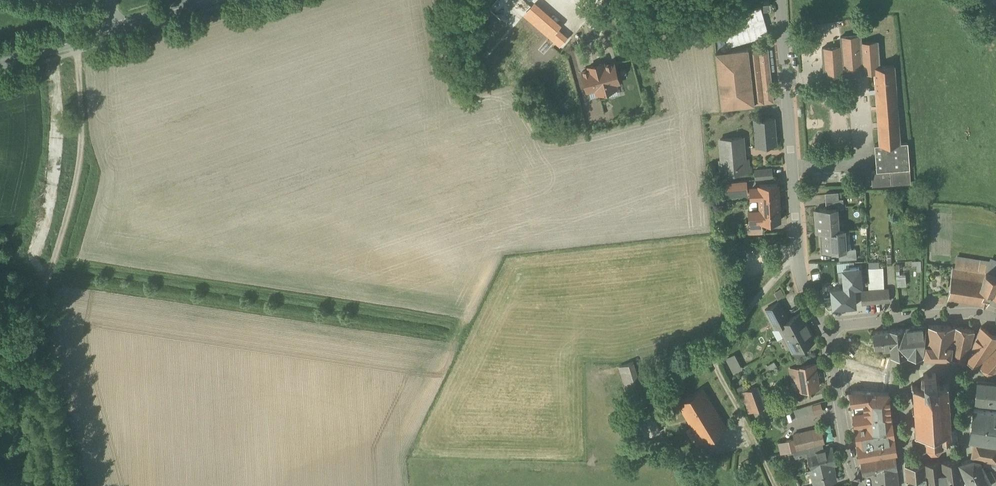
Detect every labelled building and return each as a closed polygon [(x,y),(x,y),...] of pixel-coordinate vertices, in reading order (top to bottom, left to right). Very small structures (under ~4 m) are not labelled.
[(542,0),(527,0),(514,15),(515,15),(504,28),(508,32),(542,59),(561,35),(570,24),(542,0)] [(861,35),(841,36),(842,46),(822,47),(824,75),(845,73),(844,69),(874,66),(880,66),(878,41),(862,42),(861,35)] [(768,46),(716,51),(722,107),(774,101),(768,46)] [(589,67),(580,70),(586,91),(594,89),(595,93),(615,88),(613,82),(620,80),(614,60),(604,63),(603,59),(588,62),(589,67)] [(880,66),(874,66),(880,144),(900,143),(895,65),(880,66)] [(477,73),(468,74),(470,92),(478,91),(477,73)] [(774,118),(755,119),(758,145),(776,143),(774,118)] [(743,137),(721,139),(723,160),(727,160),(728,173),(750,171),(749,159),(745,160),(743,137)] [(900,143),(880,144),(875,144),(876,155),(909,152),(908,142),(906,142),(900,143)] [(909,152),(876,155),(877,170),(877,171),(910,169),(909,152)] [(772,168),(755,170),(756,178),(773,177),(772,168)] [(910,169),(877,171),(877,170),(872,171),(873,186),(911,183),(910,169)] [(839,174),(813,176),(814,184),(839,182),(839,174)] [(778,184),(760,185),(760,189),(751,189),(751,197),(760,197),(761,200),(779,199),(778,184)] [(838,192),(826,193),(827,208),(837,208),(844,208),(843,199),(839,199),(838,192)] [(779,199),(761,200),(761,210),(750,211),(750,221),(762,220),(762,221),(780,220),(779,199)] [(827,208),(816,209),(817,232),(823,231),(834,230),(835,230),(835,222),(838,222),(837,208),(827,208)] [(835,230),(834,230),(823,231),(824,252),(839,251),(843,250),(843,249),(843,243),(845,243),(844,229),(835,230)] [(856,249),(843,249),(843,250),(839,251),(840,259),(856,258),(856,249)] [(860,266),(843,268),(845,287),(832,288),(833,306),(847,305),(847,306),(856,305),(854,287),(862,286),(860,266)] [(953,267),(948,299),(980,304),(980,303),(987,305),(995,283),(995,267),(994,266),(991,273),(986,272),(953,267)] [(889,289),(875,290),(877,302),(890,301),(889,289)] [(781,304),(769,310),(775,323),(787,317),(781,304)] [(802,313),(778,325),(793,351),(816,339),(802,313)] [(753,321),(744,326),(748,332),(756,327),(753,321)] [(978,325),(967,322),(966,329),(974,331),(976,332),(978,325)] [(927,326),(904,328),(907,356),(923,356),(927,326)] [(955,326),(929,326),(924,356),(951,357),(955,326)] [(966,329),(955,326),(951,357),(966,361),(974,331),(966,329)] [(899,329),(899,327),(895,327),(895,329),(890,330),(891,350),(892,356),(907,356),(904,328),(899,329)] [(981,327),(970,351),(967,361),(980,365),(995,346),(995,335),(981,327)] [(890,330),(873,332),(875,348),(883,347),(883,351),(891,350),(890,330)] [(887,357),(856,341),(849,359),(884,371),(887,357)] [(980,365),(987,373),(993,372),(995,371),(995,349),(980,365)] [(634,362),(620,366),(633,406),(646,401),(634,362)] [(815,364),(803,366),(803,367),(790,369),(792,379),(798,378),(800,389),(819,386),(815,364)] [(884,377),(857,371),(854,382),(851,382),(849,389),(853,390),(882,392),(884,377)] [(924,385),(915,385),(912,383),(911,385),(914,387),(914,397),(912,397),(912,399),(914,399),(915,408),(913,408),(913,410),(915,410),(916,419),(913,419),(913,421),(916,421),(916,432),(914,434),(915,435),(918,432),(926,432),(927,438),(925,439),(925,440),(927,440),(927,444),(925,445),(925,446),(927,445),(931,449),(930,451),(932,451),(932,449),(937,449),(938,451),(939,450),(938,448),(942,444),(944,445),(944,444),(944,443),(944,441),(946,441),(946,438),(951,438),(951,430),(953,430),(953,429),(951,429),(951,426),(950,419),(952,419),(952,417),(950,417),(950,408),(952,408),(952,406),(949,406),(949,397),(951,397),(951,395),(949,395),(948,384),(950,382),(949,381),(947,383),(937,384),(936,373),(933,373),(932,373),(932,374),(928,375),(928,374),(927,373),(924,373),(924,377),(923,378),(921,379),(922,381),(923,383),(924,382),(924,385)] [(977,381),(975,401),(995,403),(995,383),(977,381)] [(747,383),(737,388),(739,393),(740,393),(749,390),(747,383)] [(749,390),(740,393),(749,413),(765,407),(758,386),(749,390)] [(702,387),(679,402),(689,419),(713,405),(702,387)] [(889,393),(851,391),(858,442),(894,436),(891,419),(889,393)] [(713,405),(689,419),(703,443),(727,428),(713,405)] [(820,405),(812,407),(814,416),(823,413),(820,405)] [(974,408),(970,439),(974,439),(995,443),(995,411),(974,408)] [(653,409),(639,413),(645,436),(660,432),(653,409)] [(957,425),(956,425),(956,426),(951,426),(951,429),(953,429),(953,430),(951,430),(951,438),(946,438),(946,441),(944,441),(944,443),(946,443),(946,445),(947,445),(951,445),(952,445),(952,443),(957,443),(958,443),(958,442),(957,427),(957,425)] [(811,430),(794,434),(798,450),(815,445),(811,430)] [(974,439),(972,457),(995,461),(995,443),(974,439)] [(815,445),(798,450),(800,457),(809,455),(808,453),(824,449),(822,444),(815,445)] [(824,449),(808,453),(809,455),(813,470),(832,465),(836,464),(832,447),(824,449)] [(895,453),(861,458),(863,471),(876,468),(876,473),(897,469),(895,453)] [(960,463),(964,474),(969,485),(987,485),(992,484),(991,482),(986,471),(985,471),(980,460),(974,458),(961,462),(960,463)] [(942,461),(942,462),(941,462),(940,461),(925,463),(928,485),(964,485),(962,474),(964,474),(960,463),(961,462),(960,459),(942,461)] [(926,481),(924,463),(906,465),(907,479),(922,478),(923,481),(926,481)] [(832,465),(813,470),(814,476),(812,476),(814,485),(818,485),(823,484),(822,483),(828,482),(827,482),(835,479),(834,474),(836,473),(834,468),(833,468),(832,465)] [(872,474),(874,485),(899,485),(897,469),(876,473),(872,474)] [(987,471),(986,471),(991,482),(995,479),(995,478),(991,469),(987,471)]
